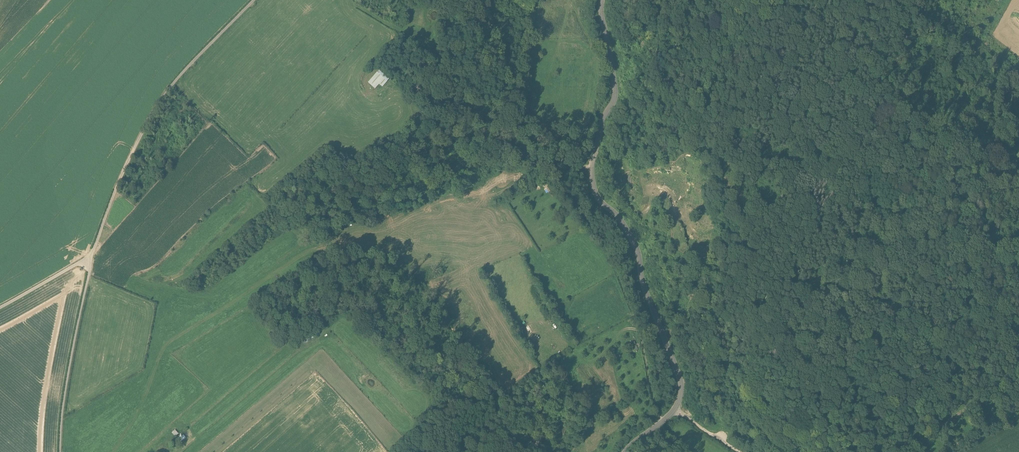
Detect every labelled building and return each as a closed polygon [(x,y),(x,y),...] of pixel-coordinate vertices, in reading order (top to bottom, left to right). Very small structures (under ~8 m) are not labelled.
[(387,82),(378,72),(368,82),(375,88),(379,83),(382,86),(387,82)] [(181,442),(187,438),(184,434),(178,439),(181,442)]
